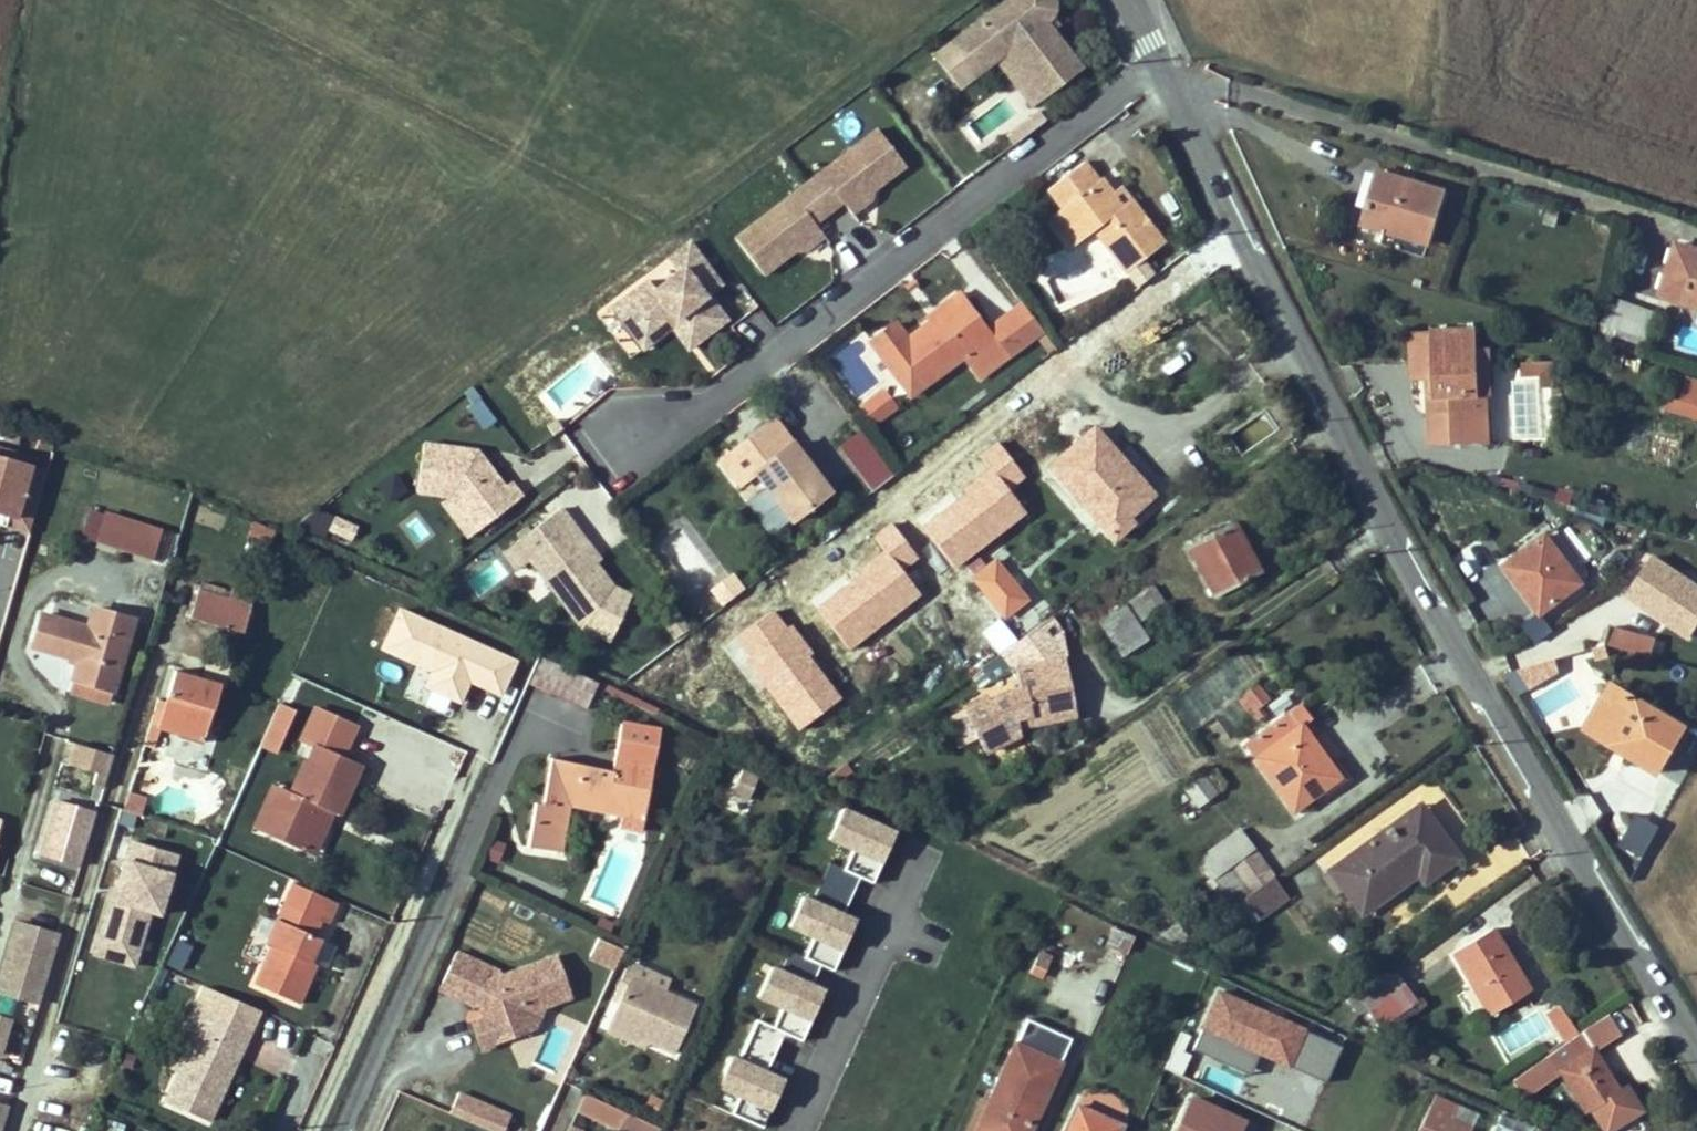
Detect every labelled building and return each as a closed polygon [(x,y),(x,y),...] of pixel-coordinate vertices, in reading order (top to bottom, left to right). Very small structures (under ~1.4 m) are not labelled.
[(981,71),(1003,55),(1015,47),(1048,93),(1086,66),(1052,18),(1060,13),(1061,0),(1013,0),(959,40),(981,71)] [(1015,47),(1003,55),(1036,102),(1048,93),(1015,47)] [(883,126),(743,237),(771,272),(806,245),(827,228),(821,220),(848,199),(854,206),(911,162),(883,126)] [(1083,164),(1048,192),(1057,204),(1092,175),(1083,164)] [(1378,173),(1371,195),(1369,202),(1362,225),(1427,244),(1443,193),(1378,173)] [(1100,181),(1097,182),(1092,175),(1057,204),(1062,211),(1059,213),(1076,235),(1087,227),(1092,234),(1107,254),(1146,225),(1130,203),(1122,209),(1112,196),(1100,181)] [(876,190),(854,206),(858,212),(877,198),(876,190)] [(1130,203),(1119,190),(1112,196),(1122,209),(1130,203)] [(1076,235),(1059,213),(1052,218),(1074,248),(1092,234),(1087,227),(1076,235)] [(1124,276),(1162,246),(1146,225),(1107,254),(1124,276)] [(827,228),(806,245),(813,247),(831,233),(827,228)] [(655,282),(620,309),(639,334),(653,323),(666,324),(676,316),(682,318),(702,344),(733,319),(714,294),(727,284),(695,242),(673,260),(684,273),(662,290),(655,282)] [(1682,304),(1696,257),(1696,251),(1677,245),(1660,297),(1682,304)] [(1682,304),(1696,309),(1696,257),(1682,304)] [(932,327),(961,304),(955,294),(925,317),(929,322),(932,327)] [(1604,326),(1650,340),(1658,313),(1612,299),(1604,326)] [(964,365),(1028,316),(1018,303),(982,331),(961,304),(932,327),(929,322),(908,338),(900,344),(889,329),(868,345),(907,398),(928,382),(959,359),(964,365)] [(653,323),(639,334),(651,349),(678,328),(696,349),(702,344),(682,318),(676,316),(666,324),(653,323)] [(1039,333),(1028,316),(964,365),(976,380),(1039,333)] [(896,323),(889,329),(900,344),(908,338),(896,323)] [(1647,347),(1650,340),(1604,326),(1602,332),(1647,347)] [(1473,396),(1475,396),(1474,349),(1474,348),(1473,328),(1408,331),(1409,380),(1425,378),(1429,446),(1487,444),(1486,411),(1474,412),(1473,396)] [(1489,349),(1474,349),(1475,396),(1491,395),(1489,349)] [(1522,361),(1520,383),(1551,385),(1553,363),(1522,361)] [(1696,422),(1696,379),(1670,370),(1657,409),(1696,422)] [(862,411),(874,426),(895,410),(883,394),(862,411)] [(773,417),(720,459),(738,484),(754,472),(766,488),(791,521),(829,491),(773,417)] [(1051,467),(1068,486),(1114,452),(1093,428),(1051,467)] [(857,432),(836,448),(870,493),(891,476),(857,432)] [(917,522),(949,569),(1025,518),(1006,490),(1022,479),(997,441),(976,456),(989,474),(917,522)] [(480,453),(427,445),(420,494),(452,499),(467,519),(481,508),(493,523),(525,499),(513,484),(507,489),(492,469),(487,472),(478,461),(480,453)] [(1152,495),(1114,452),(1068,486),(1114,538),(1132,522),(1127,516),(1152,495)] [(47,471),(39,469),(40,463),(0,453),(0,526),(29,534),(47,471)] [(492,469),(480,453),(478,461),(487,472),(492,469)] [(387,472),(374,493),(394,505),(406,484),(387,472)] [(766,488),(746,504),(772,536),(791,521),(766,488)] [(481,508),(467,519),(479,534),(493,523),(481,508)] [(152,555),(161,529),(106,512),(98,539),(152,555)] [(1233,522),(1187,547),(1213,597),(1260,573),(1233,522)] [(812,611),(849,654),(918,594),(900,573),(917,558),(887,523),(870,538),(881,551),(812,611)] [(344,526),(337,538),(360,549),(366,536),(344,526)] [(576,530),(531,563),(575,621),(615,591),(597,568),(582,548),(587,545),(576,530)] [(1547,535),(1520,556),(1518,558),(1526,569),(1518,575),(1530,591),(1526,593),(1542,614),(1582,583),(1575,573),(1547,535)] [(587,545),(582,548),(597,568),(601,564),(587,545)] [(1631,597),(1688,634),(1696,620),(1696,584),(1655,556),(1631,597)] [(1526,569),(1518,558),(1506,566),(1515,577),(1518,575),(1526,569)] [(995,561),(974,578),(1005,617),(1026,599),(995,561)] [(1518,575),(1515,577),(1526,593),(1530,591),(1518,575)] [(733,576),(716,589),(727,602),(743,589),(733,576)] [(256,597),(203,580),(191,615),(244,632),(256,597)] [(1135,623),(1157,609),(1146,591),(1100,621),(1123,656),(1147,640),(1135,623)] [(33,643),(79,657),(74,676),(114,687),(134,615),(94,605),(89,624),(42,612),(33,643)] [(499,699),(516,661),(395,608),(376,652),(412,668),(402,692),(455,715),(468,685),(499,699)] [(779,609),(728,641),(788,736),(839,704),(779,609)] [(1076,712),(1055,613),(1004,650),(1017,667),(1022,687),(1013,688),(993,698),(990,690),(967,703),(969,708),(949,718),(962,744),(976,738),(982,750),(993,749),(1020,735),(1016,727),(1026,721),(1076,712)] [(1612,622),(1606,647),(1651,660),(1656,641),(1619,630),(1621,624),(1612,622)] [(530,686),(561,700),(574,671),(544,658),(530,686)] [(222,682),(176,668),(158,727),(204,740),(222,682)] [(574,671),(561,700),(577,707),(590,679),(574,671)] [(71,688),(110,698),(114,687),(74,676),(71,688)] [(590,679),(577,707),(588,711),(601,683),(590,679)] [(1255,684),(1242,695),(1255,710),(1268,700),(1255,684)] [(1623,745),(1596,728),(1618,691),(1612,687),(1585,731),(1626,755),(1633,745),(1626,740),(1623,745)] [(1633,745),(1626,755),(1658,775),(1684,731),(1618,691),(1596,728),(1623,745),(1626,740),(1633,745)] [(293,706),(281,701),(262,741),(275,747),(293,706)] [(1299,706),(1245,745),(1292,811),(1338,778),(1301,726),(1309,720),(1299,706)] [(317,744),(341,755),(355,725),(317,708),(303,738),(317,744)] [(620,722),(612,768),(549,757),(540,805),(534,804),(527,845),(559,850),(566,809),(584,812),(584,808),(595,810),(594,813),(617,817),(618,810),(643,815),(658,728),(620,722)] [(77,742),(71,764),(109,775),(116,752),(77,742)] [(261,831),(302,850),(322,807),(337,815),(353,780),(344,776),(351,760),(341,755),(317,744),(295,792),(282,786),(261,831)] [(1201,777),(1186,788),(1198,805),(1213,794),(1201,777)] [(127,794),(123,811),(140,815),(144,798),(127,794)] [(82,867),(99,811),(55,798),(38,853),(82,867)] [(1433,849),(1445,838),(1418,803),(1405,813),(1433,849)] [(708,1102),(762,1127),(782,1082),(764,1074),(782,1034),(800,1042),(823,989),(812,985),(820,967),(831,972),(855,918),(843,913),(859,877),(871,882),(893,832),(837,805),(823,838),(849,849),(841,869),(826,863),(811,895),(803,892),(788,928),(814,939),(805,959),(785,950),(777,968),(772,966),(758,998),(778,1007),(770,1028),(756,1022),(739,1060),(728,1055),(708,1102)] [(1458,855),(1445,838),(1433,849),(1405,813),(1330,870),(1362,912),(1418,871),(1425,881),(1458,855)] [(1618,847),(1643,859),(1660,826),(1635,814),(1618,847)] [(112,893),(97,943),(141,955),(156,905),(164,907),(181,854),(137,840),(120,895),(112,893)] [(1229,868),(1250,895),(1272,878),(1252,851),(1229,868)] [(1272,878),(1250,895),(1243,900),(1259,920),(1287,899),(1272,878)] [(325,926),(334,906),(293,886),(277,922),(266,945),(272,947),(262,969),(254,986),(298,1007),(317,967),(309,963),(319,941),(312,938),(319,922),(325,926)] [(1259,920),(1243,900),(1222,916),(1237,936),(1259,920)] [(18,920),(0,980),(0,993),(40,1005),(62,933),(18,920)] [(1526,995),(1521,988),(1527,985),(1494,928),(1455,951),(1492,1015),(1526,995)] [(1123,951),(1128,935),(1109,929),(1104,945),(1123,951)] [(611,972),(620,952),(595,941),(586,960),(611,972)] [(484,1017),(494,1042),(535,1028),(528,1010),(571,993),(555,954),(501,975),(497,971),(454,952),(438,989),(471,1005),(477,1001),(489,1008),(484,1017)] [(1362,997),(1371,1009),(1407,984),(1397,971),(1362,997)] [(622,1039),(626,1030),(646,1039),(673,1052),(696,1005),(629,974),(603,1030),(622,1039)] [(1383,1025),(1418,999),(1407,984),(1371,1009),(1383,1025)] [(1526,995),(1531,992),(1527,985),(1521,988),(1526,995)] [(165,1100),(210,1120),(259,1010),(205,986),(187,1027),(196,1032),(180,1069),(165,1100)] [(1328,1080),(1342,1050),(1220,996),(1195,1052),(1251,1076),(1260,1056),(1288,1068),(1290,1063),(1328,1080)] [(1545,1011),(1566,1044),(1580,1035),(1559,1003),(1545,1011)] [(1490,1029),(1503,1058),(1552,1035),(1538,1006),(1490,1029)] [(264,1013),(242,1057),(282,1076),(303,1032),(264,1013)] [(484,1017),(470,1022),(481,1046),(494,1042),(484,1017)] [(1511,1078),(1525,1100),(1560,1078),(1584,1117),(1588,1114),(1599,1130),(1619,1130),(1645,1114),(1628,1086),(1621,1090),(1597,1052),(1622,1037),(1610,1017),(1580,1035),(1566,1044),(1511,1078)] [(0,1018),(0,1055),(3,1056),(13,1022),(0,1018)] [(196,1032),(187,1027),(170,1065),(180,1069),(196,1032)] [(626,1030),(622,1039),(642,1049),(646,1039),(626,1030)] [(986,1130),(1028,1130),(1032,1122),(1037,1112),(1059,1064),(1016,1044),(978,1127),(986,1130)] [(7,1095),(11,1084),(0,1080),(0,1092),(7,1095)] [(510,1114),(458,1093),(449,1114),(490,1130),(503,1130),(510,1114)] [(585,1093),(577,1111),(618,1130),(659,1130),(660,1129),(585,1093)] [(1472,1128),(1452,1119),(1457,1108),(1436,1098),(1431,1109),(1429,1108),(1418,1130),(1471,1130),(1472,1128)] [(1178,1130),(1246,1130),(1247,1127),(1192,1101),(1178,1130)] [(1077,1104),(1065,1130),(1119,1130),(1122,1125),(1077,1104)] [(0,1106),(0,1130),(2,1130),(9,1108),(0,1106)] [(1452,1119),(1472,1128),(1477,1117),(1457,1108),(1452,1119)] [(1499,1123),(1518,1130),(1522,1121),(1504,1112),(1499,1123)] [(125,1126),(105,1117),(99,1130),(123,1130),(125,1126)] [(1518,1130),(1499,1123),(1496,1130),(1518,1130)]
